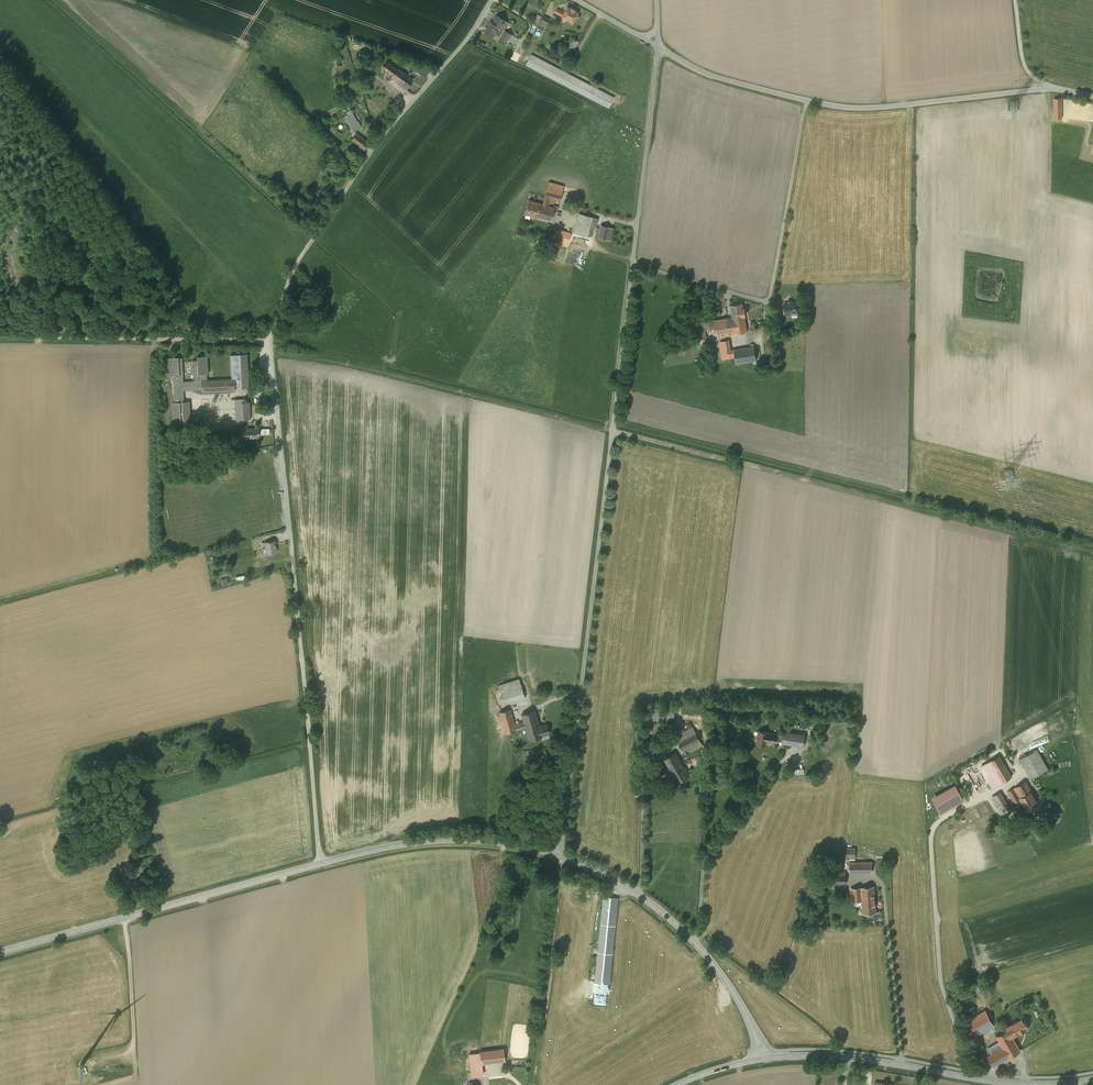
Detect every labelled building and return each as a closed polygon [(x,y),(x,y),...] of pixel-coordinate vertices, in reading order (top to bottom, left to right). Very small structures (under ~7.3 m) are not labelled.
[(563,10),(557,7),(554,12),(572,22),(579,10),(566,3),(563,10)] [(539,13),(533,27),(537,29),(543,15),(539,13)] [(508,20),(496,14),(492,21),(488,19),(481,31),(492,37),(494,32),(499,35),(508,20)] [(549,18),(545,15),(541,22),(546,24),(549,18)] [(573,42),(567,54),(571,56),(577,45),(573,42)] [(614,96),(531,53),(526,65),(609,107),(614,96)] [(414,79),(388,59),(382,68),(391,75),(389,78),(406,90),(414,79)] [(417,71),(421,66),(417,63),(413,68),(417,71)] [(355,108),(344,114),(352,130),(365,123),(361,115),(359,116),(355,108)] [(358,131),(352,138),(365,148),(371,141),(358,131)] [(545,197),(543,204),(547,206),(549,199),(560,202),(563,191),(564,186),(549,182),(544,197),(545,197)] [(547,206),(543,204),(529,200),(525,214),(551,221),(555,208),(547,206)] [(600,219),(580,213),(574,233),(587,237),(591,223),(598,225),(600,219)] [(609,227),(601,225),(597,238),(606,240),(609,227)] [(570,233),(557,229),(554,240),(568,243),(570,233)] [(576,252),(570,248),(563,258),(564,258),(569,262),(570,260),(576,252)] [(796,300),(782,302),(785,315),(798,313),(796,300)] [(733,318),(715,320),(716,328),(718,336),(747,331),(743,304),(731,306),(733,318)] [(716,328),(715,320),(704,322),(706,330),(716,328)] [(706,330),(704,322),(694,324),(697,339),(707,338),(706,330)] [(726,341),(720,342),(723,359),(735,357),(736,363),(753,361),(756,360),(754,346),(727,351),(726,341)] [(183,356),(167,356),(168,376),(172,376),(173,423),(192,423),(192,401),(186,401),(185,389),(204,389),(204,392),(237,391),(237,385),(251,385),(250,353),(241,353),(241,355),(232,355),(233,378),(207,379),(207,372),(210,372),(210,355),(199,356),(199,361),(194,361),(195,380),(184,380),(183,356)] [(244,399),(235,399),(236,421),(245,421),(245,417),(250,417),(250,403),(244,403),(244,399)] [(259,427),(240,427),(240,438),(259,438),(259,427)] [(218,466),(236,461),(233,450),(215,455),(218,466)] [(276,540),(265,541),(266,553),(277,552),(276,540)] [(506,701),(527,694),(521,676),(500,682),(506,701)] [(516,719),(512,705),(500,709),(507,731),(528,725),(531,737),(553,731),(549,719),(541,721),(537,707),(523,711),(525,717),(516,719)] [(674,705),(653,706),(654,717),(675,716),(674,705)] [(693,723),(677,732),(688,751),(704,742),(693,723)] [(778,730),(758,727),(756,741),(766,743),(767,738),(805,744),(807,729),(786,726),(785,728),(779,727),(778,730)] [(1038,746),(1020,755),(1031,776),(1048,767),(1038,746)] [(693,771),(678,747),(665,755),(680,779),(693,771)] [(811,753),(809,762),(820,764),(822,755),(811,753)] [(1001,753),(992,758),(1004,779),(1013,773),(1001,753)] [(1027,778),(1008,788),(1015,800),(1021,797),(1028,809),(1041,802),(1027,778)] [(964,800),(956,784),(932,797),(941,813),(964,800)] [(1009,800),(1002,789),(993,794),(1000,806),(1009,800)] [(856,847),(844,846),(843,857),(856,857),(856,847)] [(872,861),(850,861),(850,872),(872,872),(872,861)] [(876,884),(850,886),(851,900),(863,899),(864,912),(878,911),(876,884)] [(620,895),(605,893),(600,940),(594,939),(593,953),(598,953),(596,977),(611,979),(620,895)] [(1000,1001),(991,1005),(1000,1021),(1009,1016),(1000,1001)] [(975,1036),(993,1027),(984,1010),(966,1019),(975,1036)] [(1030,1028),(1024,1016),(1005,1026),(1007,1030),(997,1035),(1000,1041),(990,1047),(994,1055),(990,1057),(994,1064),(1022,1050),(1015,1036),(1030,1028)] [(505,1045),(481,1048),(483,1061),(506,1058),(505,1045)] [(473,1078),(474,1084),(507,1084),(506,1074),(473,1078)]
